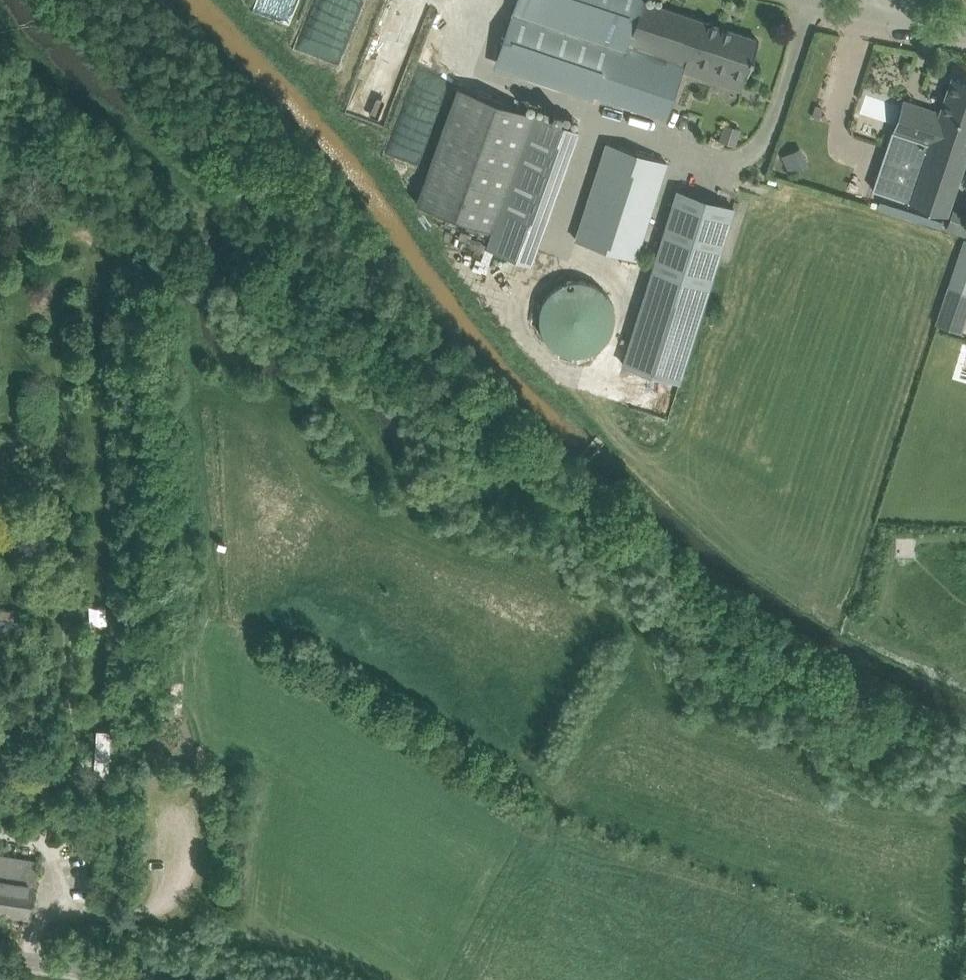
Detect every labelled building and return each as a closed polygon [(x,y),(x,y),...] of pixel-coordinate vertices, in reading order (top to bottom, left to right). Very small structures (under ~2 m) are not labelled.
[(746,76),(747,77),(759,40),(643,1),(643,0),(519,0),(497,66),(666,119),(681,70),(707,79),(711,66),(746,76)] [(742,89),(746,76),(711,66),(707,79),(742,89)] [(873,189),(891,195),(910,201),(947,214),(965,159),(965,81),(952,76),(940,113),(921,107),(915,126),(911,137),(903,134),(892,131),(875,181),(873,189)] [(413,199),(492,228),(534,113),(456,84),(413,199)] [(891,93),(864,85),(857,111),(884,119),(891,93)] [(578,131),(536,114),(518,163),(499,214),(487,248),(530,262),(534,250),(578,131)] [(725,124),(720,140),(736,145),(741,129),(725,124)] [(586,209),(576,239),(635,258),(663,170),(666,161),(607,142),(603,155),(586,209)] [(804,147),(784,151),(788,171),(809,167),(804,147)] [(625,364),(680,382),(734,208),(679,190),(625,364)] [(965,234),(965,209),(954,205),(946,227),(965,234)] [(950,284),(965,289),(965,237),(950,284)] [(539,314),(539,317),(539,321),(540,324),(541,327),(542,330),(543,333),(544,336),(546,339),(548,342),(550,344),(553,346),(555,348),(558,350),(561,352),(564,353),(567,354),(570,355),(574,355),(577,355),(580,355),(584,355),(587,354),(590,353),(593,352),(596,350),(599,348),(601,346),(604,344),(606,342),(608,339),(610,336),(611,333),(612,330),(613,327),(614,324),(615,321),(615,317),(615,314),(614,311),(613,308),(612,305),(611,302),(610,299),(608,296),(606,293),(604,291),(601,289),(599,287),(596,285),(593,283),(590,282),(587,281),(584,280),(580,280),(577,280),(574,280),(570,280),(567,281),(564,282),(561,283),(558,285),(555,287),(553,289),(550,291),(548,293),(546,296),(544,299),(543,302),(542,305),(541,308),(540,311),(539,314)] [(963,333),(965,325),(965,291),(949,286),(936,325),(963,333)] [(25,638),(26,623),(0,620),(0,636),(25,638)] [(96,718),(96,764),(113,764),(113,718),(96,718)] [(30,917),(35,885),(38,862),(0,856),(0,912),(30,917)]
